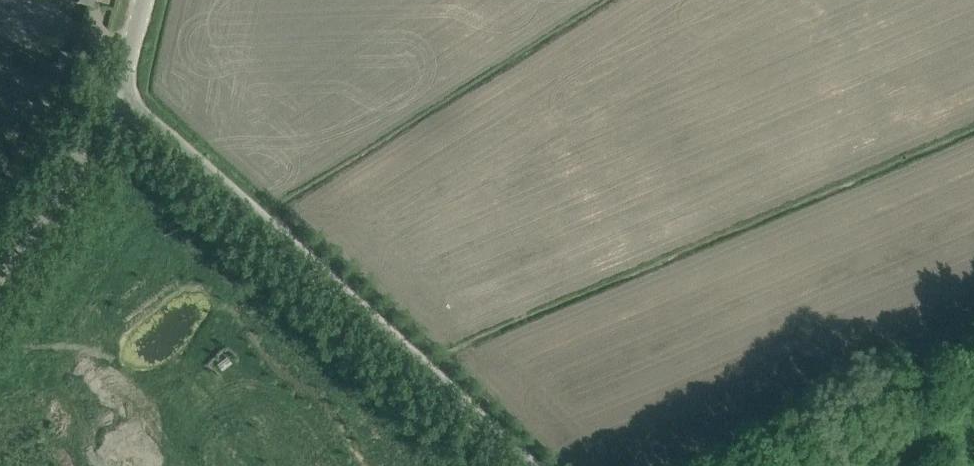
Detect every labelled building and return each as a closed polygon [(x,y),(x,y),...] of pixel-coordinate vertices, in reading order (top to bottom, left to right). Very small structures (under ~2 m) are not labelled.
[(1,31),(14,4),(6,0),(0,0),(0,31),(1,31)]
